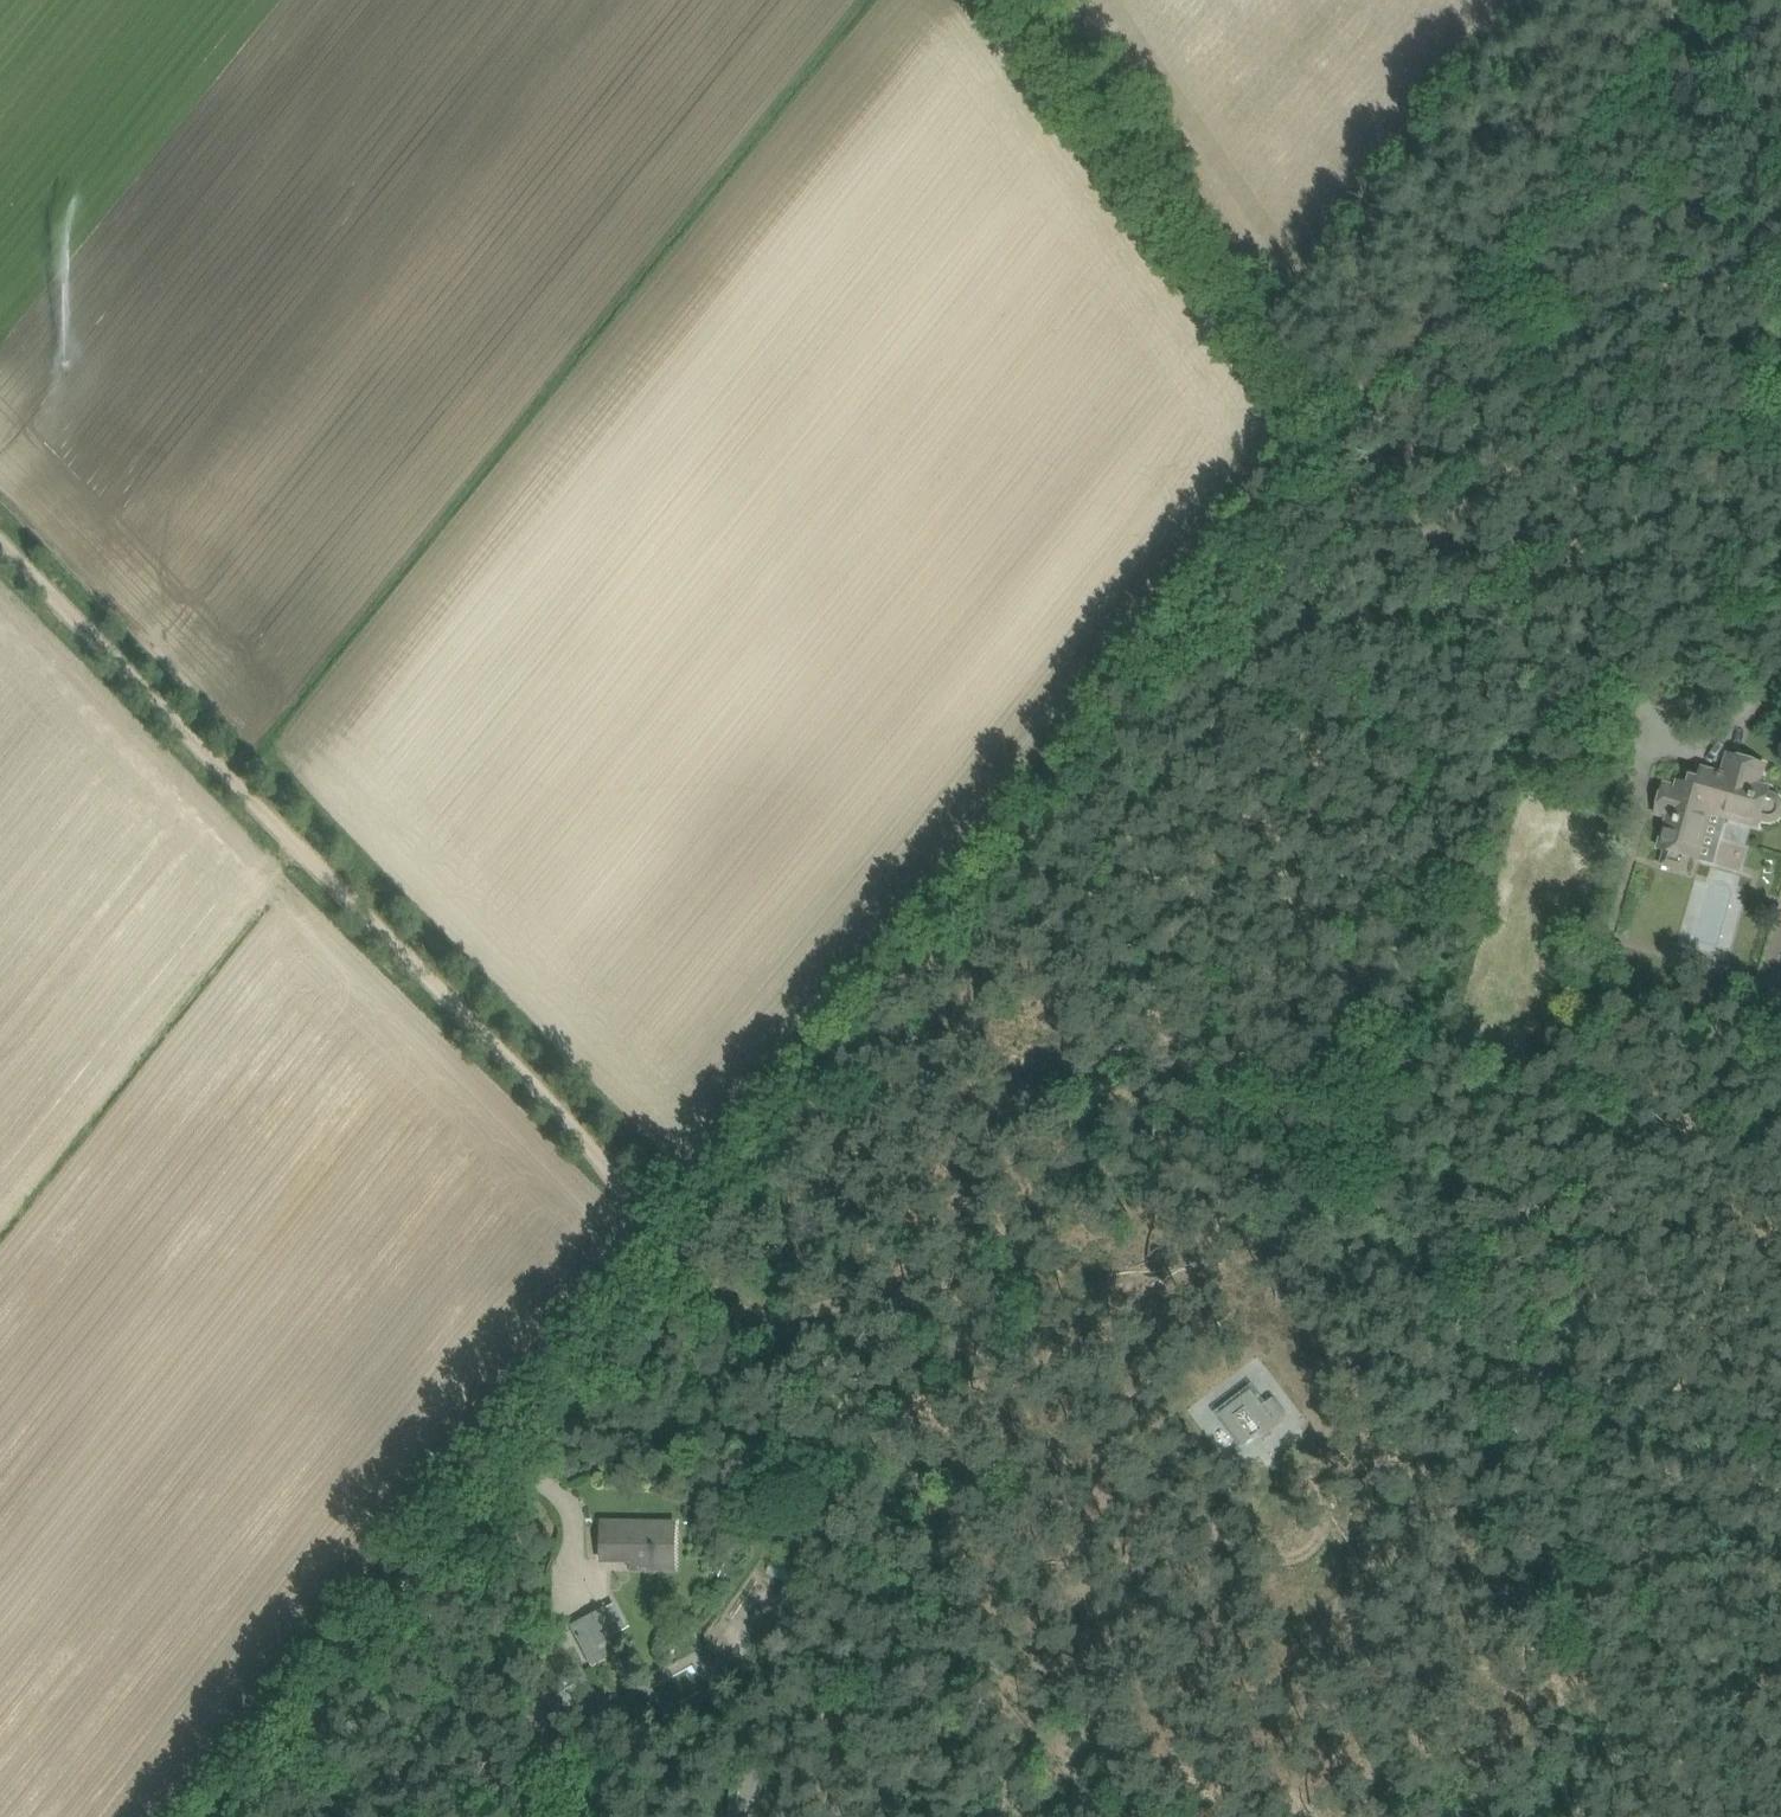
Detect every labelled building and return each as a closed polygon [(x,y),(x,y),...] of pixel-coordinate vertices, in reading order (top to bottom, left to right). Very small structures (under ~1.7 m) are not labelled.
[(1654,816),(1666,819),(1657,849),(1664,851),(1661,863),(1685,870),(1689,855),(1699,858),(1706,833),(1711,813),(1758,826),(1759,821),(1768,823),(1769,823),(1771,822),(1772,822),(1774,821),(1775,820),(1776,819),(1777,818),(1778,817),(1779,816),(1780,815),(1780,814),(1780,812),(1780,802),(1780,800),(1780,799),(1779,798),(1778,797),(1777,795),(1776,794),(1775,793),(1768,791),(1769,787),(1759,785),(1765,765),(1725,754),(1720,771),(1702,766),(1698,777),(1690,775),(1688,784),(1677,780),(1675,785),(1664,781),(1654,816)] [(1262,1439),(1291,1417),(1276,1396),(1262,1407),(1250,1392),(1221,1414),(1244,1444),(1258,1434),(1262,1439)] [(603,1523),(603,1561),(610,1561),(633,1561),(633,1569),(676,1570),(676,1547),(676,1523),(603,1523)] [(615,1604),(570,1626),(590,1666),(619,1651),(611,1636),(627,1628),(615,1604)] [(529,1635),(518,1647),(529,1657),(540,1645),(561,1622),(550,1612),(529,1635)] [(569,1687),(558,1696),(575,1716),(599,1696),(574,1666),(561,1677),(569,1687)] [(659,1707),(703,1693),(695,1668),(650,1682),(659,1707)]
